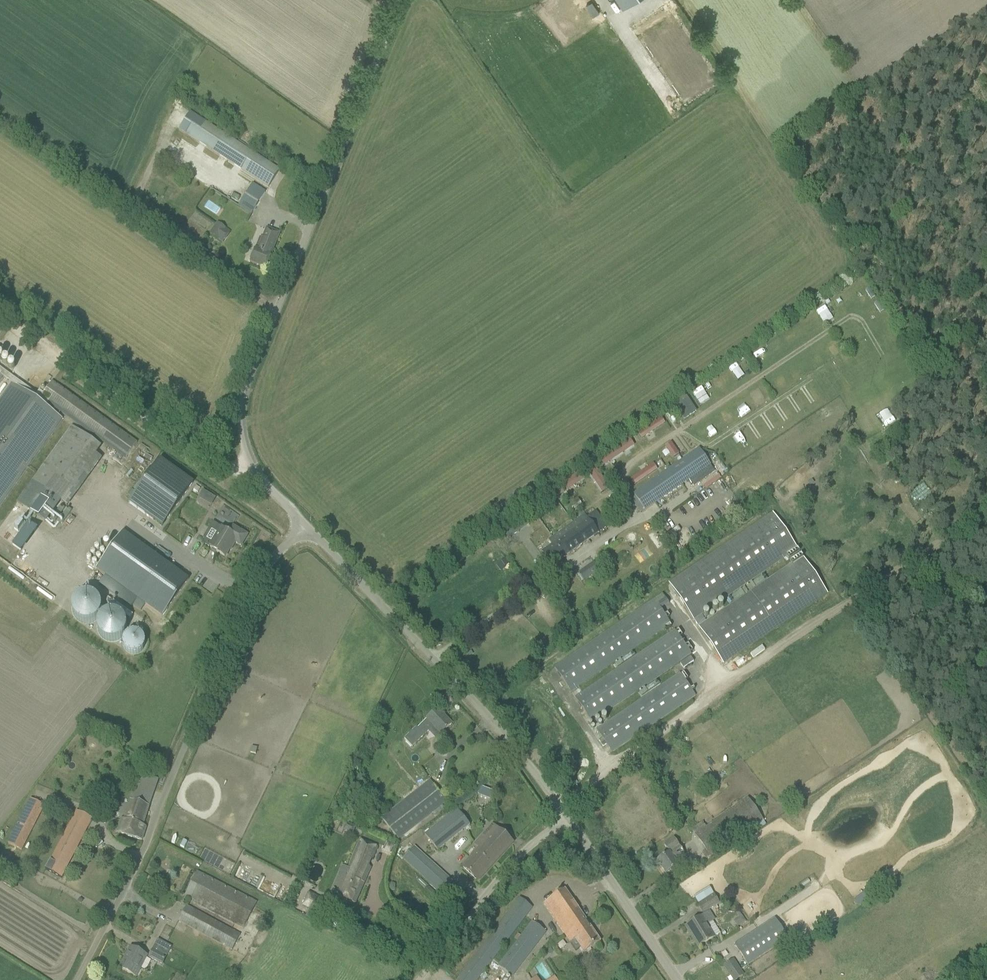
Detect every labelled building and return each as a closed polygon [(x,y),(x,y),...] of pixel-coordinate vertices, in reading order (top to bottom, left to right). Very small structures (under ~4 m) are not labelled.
[(624,9),(638,0),(618,0),(624,9)] [(591,2),(584,6),(591,17),(598,12),(591,2)] [(280,170),(190,112),(179,129),(269,187),(280,170)] [(182,139),(168,162),(252,215),(266,192),(182,139)] [(265,269),(279,234),(277,233),(279,226),(262,219),(259,226),(267,229),(258,250),(255,248),(249,263),(256,265),(265,269)] [(219,240),(220,238),(224,241),(230,233),(226,230),(226,229),(217,223),(210,234),(219,240)] [(800,331),(811,323),(806,316),(795,325),(800,331)] [(738,378),(743,374),(735,361),(730,365),(738,378)] [(804,375),(812,370),(808,362),(799,366),(804,375)] [(64,419),(39,401),(41,398),(44,395),(40,392),(37,395),(0,368),(0,374),(4,377),(13,384),(0,402),(0,508),(64,419)] [(715,376),(719,385),(728,382),(724,373),(715,376)] [(44,395),(41,398),(115,451),(125,459),(137,443),(53,382),(44,395)] [(742,416),(750,411),(741,398),(734,403),(742,416)] [(657,415),(635,434),(641,441),(663,422),(657,415)] [(596,454),(602,464),(633,448),(628,437),(596,454)] [(662,446),(670,459),(677,455),(669,442),(662,446)] [(708,443),(700,448),(634,494),(646,511),(712,466),(704,454),(712,449),(708,443)] [(160,459),(128,503),(153,521),(162,527),(167,520),(193,483),(160,459)] [(633,486),(656,471),(651,463),(628,478),(633,486)] [(585,473),(592,475),(593,468),(587,467),(585,473)] [(562,482),(566,488),(572,484),(568,479),(562,482)] [(33,480),(17,502),(45,522),(60,501),(33,480)] [(597,486),(600,492),(606,488),(603,483),(597,486)] [(216,505),(219,497),(203,491),(200,499),(216,505)] [(571,504),(575,510),(581,506),(577,500),(571,504)] [(541,553),(551,567),(559,561),(606,528),(596,513),(588,519),(585,515),(557,535),(548,541),(552,545),(541,553)] [(773,514),(669,584),(723,664),(748,648),(828,594),(829,594),(810,567),(801,554),(790,562),(792,565),(756,590),(751,582),(787,557),(788,560),(799,552),(773,514)] [(229,533),(213,523),(210,529),(217,533),(208,547),(216,552),(224,557),(233,542),(241,546),(247,535),(232,527),(229,533)] [(26,552),(38,531),(27,525),(15,546),(26,552)] [(123,532),(97,569),(163,616),(189,580),(123,532)] [(683,535),(674,541),(679,550),(688,545),(683,535)] [(499,569),(508,563),(505,558),(495,564),(499,569)] [(587,567),(592,574),(598,570),(593,563),(587,567)] [(77,621),(111,617),(108,593),(74,597),(77,621)] [(570,692),(670,624),(660,609),(669,604),(663,595),(554,668),(570,692)] [(151,633),(134,632),(134,614),(110,613),(109,638),(124,639),(124,651),(150,652),(151,633)] [(591,722),(691,654),(674,630),(575,698),(591,722)] [(742,655),(731,663),(735,668),(745,660),(742,655)] [(611,753),(695,696),(680,674),(596,731),(611,753)] [(437,709),(430,716),(423,723),(417,728),(416,727),(404,739),(412,747),(430,730),(433,727),(441,735),(444,732),(451,725),(437,709)] [(600,735),(596,738),(603,747),(606,745),(600,735)] [(142,840),(146,827),(143,826),(143,824),(147,811),(149,806),(158,780),(140,775),(125,819),(122,818),(117,832),(142,840)] [(110,778),(92,794),(98,800),(116,784),(110,778)] [(399,841),(433,814),(435,816),(445,808),(443,806),(448,803),(431,780),(381,818),(399,841)] [(703,822),(692,830),(695,835),(711,858),(758,826),(764,821),(748,798),(726,813),(706,827),(703,822)] [(45,806),(31,799),(8,844),(22,851),(45,806)] [(457,809),(425,834),(438,851),(465,830),(470,826),(457,809)] [(76,811),(46,869),(61,878),(92,819),(76,811)] [(346,825),(344,830),(353,834),(355,829),(346,825)] [(492,825),(476,843),(480,848),(463,868),(470,874),(478,881),(512,843),(492,825)] [(679,845),(674,838),(664,845),(669,852),(679,845)] [(370,866),(379,848),(362,840),(337,896),(355,904),(372,867),(370,866)] [(666,875),(678,867),(679,866),(676,861),(686,854),(680,846),(670,853),(657,861),(666,875)] [(453,882),(446,876),(413,847),(402,859),(434,888),(441,894),(453,882)] [(4,862),(1,867),(10,872),(13,866),(4,862)] [(197,873),(185,896),(193,900),(192,903),(242,929),(255,902),(197,873)] [(564,889),(543,903),(576,952),(581,949),(584,953),(600,942),(564,889)] [(308,893),(302,906),(315,912),(322,900),(308,893)] [(714,895),(698,904),(703,912),(719,903),(715,896),(714,894),(714,895)] [(517,901),(457,979),(477,979),(532,908),(518,897),(517,900),(517,901)] [(179,921),(231,950),(239,935),(187,906),(179,921)] [(698,947),(714,937),(706,925),(714,920),(709,912),(685,927),(698,947)] [(742,917),(734,921),(738,927),(745,922),(742,917)] [(735,945),(748,965),(788,939),(775,919),(735,945)] [(547,933),(532,922),(498,966),(513,977),(547,933)] [(162,965),(172,947),(159,940),(149,958),(162,965)] [(119,968),(128,973),(136,977),(147,956),(130,947),(119,968)] [(742,975),(733,960),(724,966),(734,979),(735,979),(742,975)]
